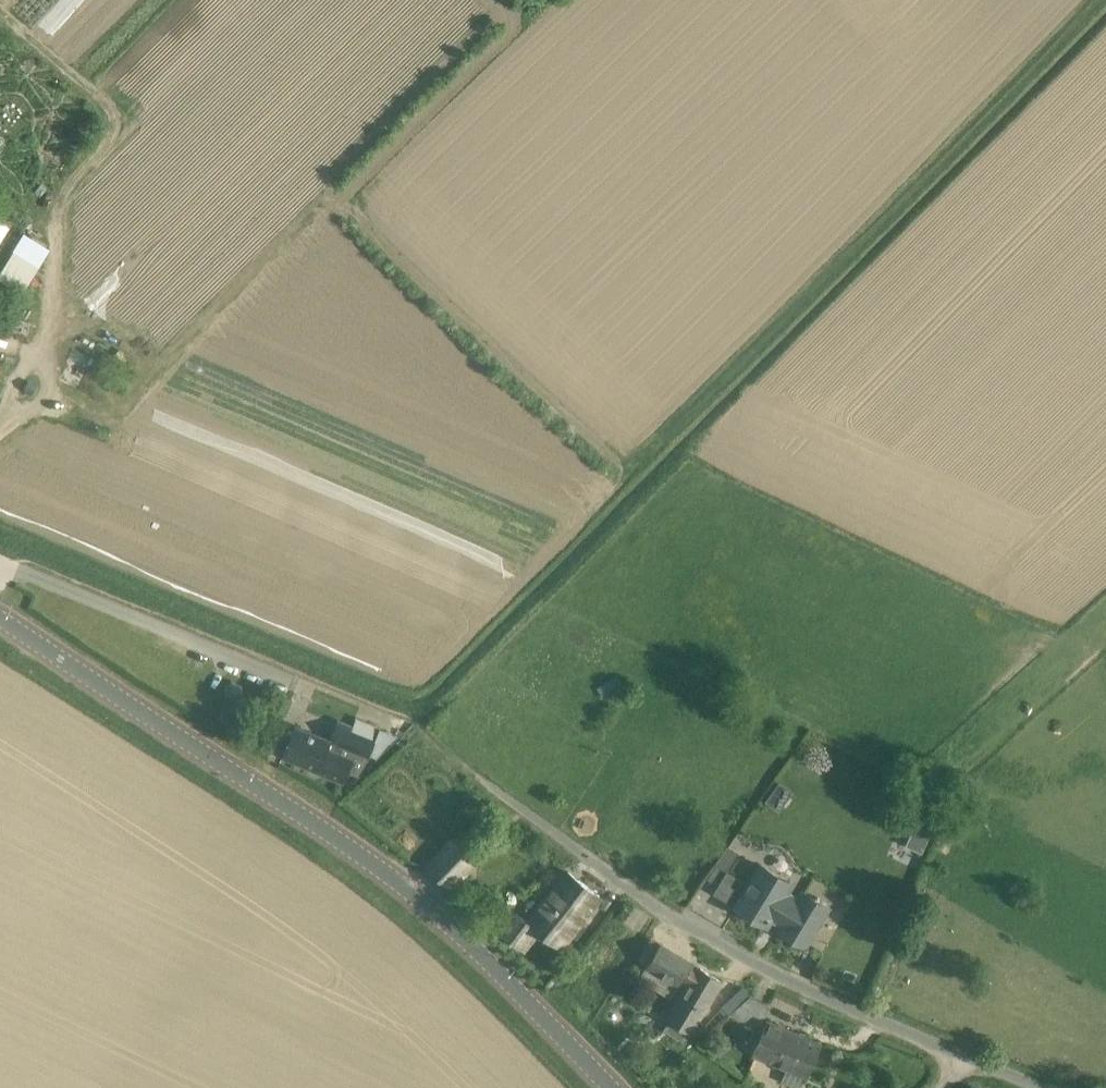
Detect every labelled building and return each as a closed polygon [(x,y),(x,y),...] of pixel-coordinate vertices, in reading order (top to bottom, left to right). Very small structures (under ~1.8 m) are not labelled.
[(0,269),(0,280),(22,293),(49,245),(22,230),(0,269)] [(283,756),(343,781),(344,782),(348,773),(359,778),(368,758),(369,758),(377,740),(352,729),(353,727),(339,720),(330,740),(297,726),(283,756)] [(903,844),(920,851),(931,826),(914,818),(903,844)] [(474,862),(452,841),(428,866),(451,887),(474,862)] [(726,869),(737,850),(725,844),(715,863),(726,869)] [(761,864),(735,908),(766,926),(771,919),(787,892),(792,883),(761,864)] [(568,871),(548,897),(547,897),(546,899),(546,900),(528,923),(514,912),(500,932),(510,940),(509,942),(511,943),(512,941),(523,949),(537,930),(560,947),(599,895),(568,871)] [(787,892),(771,919),(782,926),(798,899),(787,892)] [(782,926),(779,931),(805,947),(829,908),(802,892),(782,926)] [(690,985),(672,1014),(693,1026),(720,981),(699,969),(699,970),(690,964),(690,963),(666,949),(654,969),(678,984),(680,980),(681,979),(690,985)] [(769,1004),(749,996),(744,1007),(765,1016),(769,1004)] [(822,1043),(766,1020),(752,1054),(808,1078),(822,1043)]
